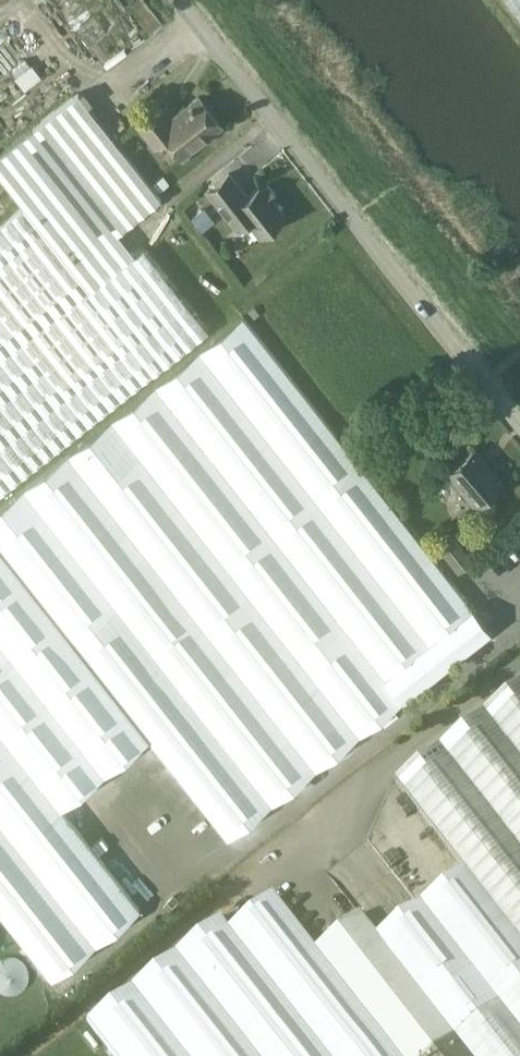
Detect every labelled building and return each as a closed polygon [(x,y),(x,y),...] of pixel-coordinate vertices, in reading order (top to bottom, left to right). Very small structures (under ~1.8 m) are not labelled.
[(24,206),(89,289),(134,254),(117,232),(161,198),(78,92),(0,154),(0,176),(24,206)] [(171,118),(161,105),(139,122),(155,142),(166,134),(181,154),(221,123),(199,95),(171,118)] [(276,193),(269,184),(265,187),(262,184),(248,195),(229,171),(207,189),(237,227),(248,219),(259,234),(285,214),(272,196),(276,193)] [(162,175),(152,183),(158,190),(168,183),(162,175)] [(89,289),(24,206),(0,225),(0,493),(154,371),(89,289)] [(203,206),(193,215),(202,227),(213,218),(203,206)] [(51,977),(96,942),(141,906),(62,806),(150,737),(229,838),(272,803),(316,769),(493,630),(477,610),(244,314),(67,452),(24,487),(0,505),(0,912),(51,977)] [(448,472),(476,504),(503,481),(474,449),(448,472)] [(455,535),(440,547),(458,570),(473,559),(455,535)] [(519,984),(519,682),(396,779),(465,867),(377,935),(360,913),(316,947),(273,892),(229,926),(221,915),(88,1019),(117,1055),(428,1055),(454,1035),(519,984)] [(1,990),(2,991),(4,992),(5,992),(7,993),(8,993),(10,993),(12,993),(13,993),(15,992),(16,992),(18,991),(19,990),(21,989),(22,988),(23,987),(24,986),(25,985),(26,983),(27,982),(28,980),(28,979),(29,977),(29,976),(29,974),(29,972),(29,971),(28,969),(28,967),(27,966),(26,965),(25,963),(24,962),(23,961),(22,959),(21,959),(19,958),(18,957),(16,956),(15,956),(13,955),(12,955),(10,955),(8,955),(7,955),(5,956),(4,956),(2,957),(1,958),(0,958),(0,990),(1,990)] [(454,1035),(428,1055),(519,1055),(519,984),(454,1035)]
